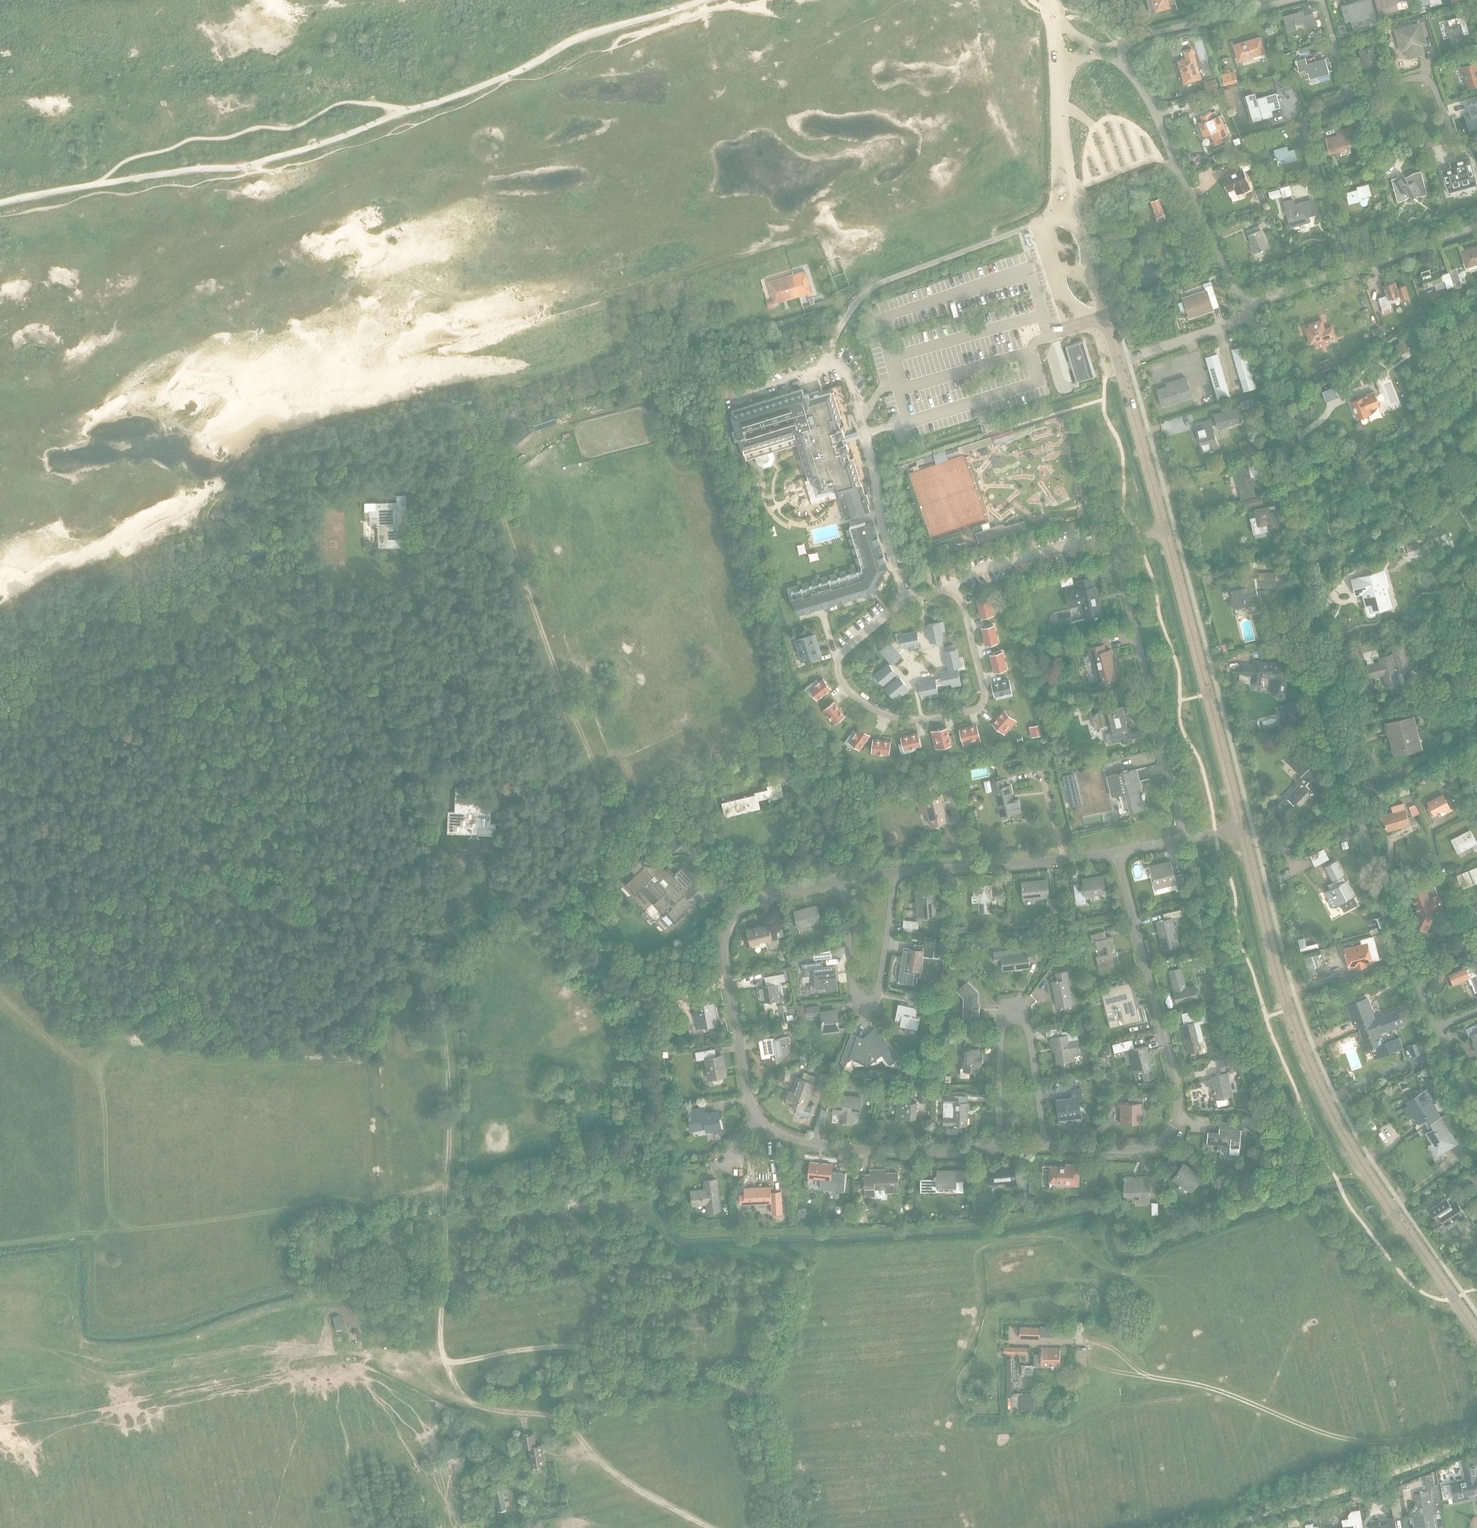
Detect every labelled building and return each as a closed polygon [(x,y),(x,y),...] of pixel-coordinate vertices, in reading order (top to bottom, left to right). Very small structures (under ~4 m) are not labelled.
[(1151,12),(1170,7),(1169,4),(1176,2),(1175,0),(1148,0),(1151,12)] [(1370,25),(1376,23),(1369,0),(1361,0),(1342,6),(1346,20),(1357,17),(1360,26),(1370,23),(1370,25)] [(1403,0),(1374,0),(1378,15),(1398,10),(1396,2),(1403,0)] [(1286,27),(1303,22),(1305,25),(1314,23),(1312,13),(1306,16),(1305,10),(1283,16),(1286,27)] [(1449,25),(1447,26),(1452,44),(1457,43),(1458,46),(1464,45),(1463,41),(1464,40),(1462,31),(1467,30),(1468,30),(1464,15),(1447,20),(1448,20),(1449,25)] [(1419,24),(1396,30),(1401,50),(1408,48),(1410,56),(1422,53),(1418,41),(1423,40),(1419,24)] [(1234,44),(1238,60),(1258,54),(1253,38),(1234,44)] [(1364,70),(1378,66),(1373,46),(1364,48),(1364,46),(1359,48),(1359,50),(1358,50),(1364,70)] [(1178,61),(1184,83),(1200,78),(1192,49),(1184,51),(1186,59),(1178,61)] [(1445,61),(1452,59),(1450,53),(1443,55),(1445,61)] [(1305,58),(1296,60),(1299,71),(1305,69),(1306,73),(1308,72),(1309,74),(1310,78),(1319,76),(1328,73),(1326,65),(1325,60),(1319,61),(1307,65),(1305,58)] [(1460,66),(1460,67),(1461,67),(1465,80),(1466,80),(1468,87),(1467,87),(1467,88),(1476,85),(1476,68),(1475,62),(1476,62),(1476,61),(1460,66)] [(1222,74),(1224,85),(1236,82),(1234,71),(1222,74)] [(1211,80),(1210,80),(1206,81),(1208,88),(1213,87),(1212,87),(1217,86),(1215,79),(1211,80)] [(1255,92),(1245,95),(1252,121),(1273,115),(1271,109),(1280,107),(1277,98),(1271,100),(1270,95),(1257,99),(1255,92)] [(1465,117),(1469,128),(1476,125),(1476,100),(1467,103),(1470,112),(1471,111),(1472,114),(1465,117)] [(1224,143),(1222,136),(1227,135),(1220,115),(1217,116),(1215,111),(1211,113),(1210,111),(1198,116),(1201,123),(1198,124),(1204,137),(1210,134),(1215,146),(1223,142),(1224,143)] [(1325,138),(1330,153),(1335,152),(1335,149),(1351,145),(1348,134),(1351,133),(1350,129),(1340,132),(1340,134),(1325,138)] [(1293,149),(1288,151),(1286,146),(1273,150),(1275,154),(1272,155),(1273,158),(1276,157),(1276,159),(1285,157),(1286,161),(1296,158),(1293,149)] [(1457,166),(1441,170),(1446,187),(1475,179),(1469,156),(1456,160),(1457,166)] [(1423,194),(1433,191),(1427,168),(1419,170),(1412,175),(1411,176),(1406,177),(1405,174),(1397,176),(1404,199),(1408,198),(1418,193),(1422,192),(1423,194)] [(1222,178),(1229,195),(1247,187),(1240,170),(1222,178)] [(1346,193),(1348,203),(1361,200),(1360,197),(1370,194),(1369,189),(1372,188),(1371,184),(1357,188),(1357,190),(1346,193)] [(1268,192),(1270,199),(1281,196),(1279,189),(1268,192)] [(1306,201),(1295,204),(1293,198),(1283,201),(1290,226),(1308,221),(1307,215),(1316,213),(1314,204),(1308,205),(1306,201)] [(1151,202),(1156,217),(1164,214),(1159,199),(1151,202)] [(1267,221),(1269,227),(1276,224),(1273,216),(1268,218),(1269,220),(1267,221)] [(1250,245),(1253,253),(1268,247),(1259,225),(1246,231),(1251,243),(1251,244),(1250,245)] [(1028,246),(1033,245),(1032,242),(1029,234),(1029,232),(1024,234),(1028,246)] [(1476,249),(1476,247),(1461,252),(1466,266),(1467,266),(1468,269),(1470,270),(1476,268),(1476,248),(1476,249)] [(1438,271),(1431,273),(1429,269),(1420,271),(1422,276),(1421,276),(1425,287),(1441,281),(1438,271)] [(793,274),(800,294),(807,292),(808,295),(812,294),(805,271),(793,274)] [(1441,274),(1446,288),(1453,286),(1449,272),(1441,274)] [(775,302),(800,294),(793,274),(769,282),(775,302)] [(1183,297),(1189,317),(1212,309),(1212,308),(1218,306),(1210,281),(1203,284),(1205,290),(1183,297)] [(1378,298),(1382,310),(1391,307),(1390,303),(1394,302),(1392,298),(1399,295),(1394,281),(1382,285),(1386,295),(1378,298)] [(1317,340),(1334,334),(1331,326),(1324,329),(1321,320),(1308,324),(1309,327),(1305,328),(1310,343),(1313,342),(1315,348),(1319,346),(1317,340)] [(1083,341),(1066,346),(1066,347),(1066,346),(1070,360),(1070,361),(1073,360),(1074,366),(1071,366),(1072,367),(1077,381),(1076,381),(1076,382),(1094,376),(1089,362),(1090,362),(1086,348),(1085,348),(1083,341)] [(1232,350),(1241,379),(1252,375),(1243,346),(1232,350)] [(1206,357),(1218,396),(1223,395),(1220,385),(1226,383),(1217,354),(1206,357)] [(1157,390),(1162,406),(1191,397),(1185,377),(1175,380),(1176,384),(1157,390)] [(808,393),(804,394),(802,388),(731,410),(746,459),(797,443),(808,479),(810,479),(816,497),(836,491),(845,519),(852,517),(852,518),(864,515),(864,513),(870,511),(867,503),(869,503),(866,494),(865,494),(860,481),(853,458),(849,459),(846,449),(849,448),(847,441),(844,442),(842,435),(844,434),(842,427),(840,428),(837,418),(841,417),(833,391),(810,398),(808,393)] [(1350,400),(1358,418),(1370,413),(1368,408),(1379,404),(1374,391),(1350,400)] [(1240,401),(1242,407),(1253,404),(1251,398),(1240,401)] [(1213,414),(1217,428),(1242,421),(1238,407),(1213,414)] [(1197,429),(1203,450),(1218,446),(1210,419),(1202,421),(1204,427),(1197,429)] [(1250,474),(1245,475),(1245,473),(1246,473),(1244,467),(1232,469),(1234,476),(1236,475),(1238,481),(1242,479),(1244,486),(1241,486),(1242,493),(1246,492),(1247,496),(1255,494),(1250,474)] [(378,548),(407,547),(405,495),(395,495),(395,501),(364,502),(364,511),(369,511),(369,525),(374,525),(374,526),(377,526),(378,548)] [(1243,500),(1244,508),(1263,504),(1262,496),(1243,500)] [(1255,509),(1260,531),(1279,527),(1274,505),(1255,509)] [(880,572),(882,567),(868,523),(866,524),(865,521),(849,526),(862,570),(791,591),(797,610),(871,588),(873,584),(877,586),(883,574),(880,572)] [(979,542),(987,540),(1004,535),(1001,524),(987,528),(975,532),(979,542)] [(1251,569),(1258,567),(1256,561),(1250,562),(1251,569)] [(1384,594),(1388,593),(1386,586),(1388,586),(1384,570),(1351,579),(1355,594),(1362,593),(1364,598),(1367,597),(1369,604),(1364,606),(1366,616),(1369,618),(1375,616),(1377,613),(1376,610),(1380,609),(1380,607),(1381,605),(1387,603),(1384,594)] [(1258,586),(1275,586),(1274,572),(1258,572),(1258,577),(1253,578),(1253,577),(1227,584),(1233,606),(1241,604),(1242,606),(1252,604),(1252,603),(1259,601),(1256,587),(1258,586)] [(1094,586),(1092,586),(1090,577),(1078,581),(1080,589),(1066,592),(1069,606),(1082,603),(1085,618),(1101,615),(1094,586)] [(977,600),(979,608),(987,606),(991,606),(989,597),(987,597),(977,600)] [(987,606),(979,608),(981,617),(987,615),(993,614),(991,606),(987,606)] [(927,624),(929,633),(940,630),(939,622),(927,624)] [(981,627),(983,636),(995,633),(993,625),(981,627)] [(940,630),(929,633),(930,641),(942,639),(940,630)] [(916,631),(908,632),(910,644),(919,643),(916,631)] [(910,644),(908,632),(899,634),(902,646),(910,644)] [(997,642),(995,633),(987,635),(983,636),(985,644),(987,644),(997,642)] [(804,660),(821,655),(818,644),(814,645),(811,635),(794,640),(797,651),(801,650),(804,660)] [(1396,673),(1411,669),(1403,640),(1390,644),(1393,653),(1379,657),(1376,648),(1362,651),(1364,659),(1366,658),(1367,664),(1366,665),(1369,677),(1382,674),(1386,687),(1399,684),(1396,673)] [(886,656),(895,648),(890,641),(880,649),(886,656)] [(1109,649),(1105,650),(1104,644),(1087,648),(1089,655),(1092,654),(1099,682),(1117,678),(1109,649)] [(901,655),(895,648),(886,656),(891,662),(901,655)] [(944,651),(946,659),(958,657),(956,648),(944,651)] [(990,654),(992,663),(1004,660),(1002,651),(990,654)] [(958,657),(946,659),(948,668),(949,668),(957,666),(960,665),(958,657)] [(1004,660),(992,663),(994,671),(1006,668),(1004,660)] [(1285,677),(1287,665),(1255,660),(1254,665),(1241,663),(1240,671),(1253,673),(1251,682),(1259,683),(1261,674),(1275,676),(1272,694),(1283,695),(1285,677)] [(881,669),(889,678),(896,673),(888,663),(881,669)] [(960,680),(957,666),(949,668),(949,670),(951,682),(960,680)] [(882,684),(889,678),(881,669),(875,674),(882,684)] [(943,684),(951,682),(949,670),(940,672),(943,684)] [(892,682),(900,691),(907,686),(899,676),(892,682)] [(830,688),(823,678),(809,689),(817,698),(830,688)] [(926,681),(929,693),(937,691),(935,679),(926,681)] [(1011,691),(1008,679),(992,683),(994,695),(1011,691)] [(920,695),(929,693),(926,681),(918,683),(920,695)] [(893,697),(900,691),(892,682),(886,687),(893,697)] [(844,715),(834,701),(824,709),(835,722),(844,715)] [(1296,701),(1280,705),(1285,724),(1300,721),(1296,701)] [(1130,728),(1128,728),(1123,707),(1124,707),(1123,707),(1096,712),(1097,715),(1093,715),(1095,727),(1109,724),(1111,731),(1105,733),(1108,743),(1132,738),(1130,728)] [(1004,710),(992,723),(1001,731),(1013,718),(1004,710)] [(1386,723),(1394,753),(1419,746),(1412,717),(1386,723)] [(962,741),(979,736),(976,725),(959,729),(962,741)] [(860,727),(849,741),(859,748),(869,734),(860,727)] [(946,727),(935,730),(939,747),(951,744),(946,727)] [(918,733),(901,737),(904,748),(920,744),(918,733)] [(890,741),(873,739),(871,751),(889,753),(890,741)] [(1318,796),(1324,790),(1312,778),(1315,775),(1308,768),(1309,767),(1295,753),(1286,762),(1300,775),(1297,779),(1300,782),(1275,807),(1280,812),(1290,801),(1294,805),(1308,790),(1307,789),(1309,787),(1318,796)] [(1140,780),(1139,781),(1136,769),(1106,776),(1111,795),(1128,791),(1133,810),(1146,807),(1143,797),(1145,797),(1144,792),(1142,792),(1141,788),(1142,788),(1140,780)] [(780,782),(786,781),(785,776),(780,777),(780,776),(768,779),(769,781),(767,781),(764,781),(764,782),(762,783),(763,787),(767,786),(768,789),(754,792),(754,794),(721,802),(725,816),(760,807),(758,799),(769,797),(770,802),(777,801),(776,798),(783,796),(780,782)] [(1003,778),(1000,779),(999,776),(993,777),(994,777),(990,778),(990,781),(992,789),(994,788),(1001,816),(1015,812),(1022,811),(1019,798),(1013,800),(1009,785),(1005,786),(1003,778)] [(928,794),(926,788),(916,791),(917,796),(928,794)] [(495,823),(490,823),(491,795),(455,793),(454,811),(447,811),(447,833),(478,834),(478,828),(495,828),(495,823)] [(1446,813),(1451,810),(1442,793),(1427,802),(1431,808),(1433,806),(1437,813),(1444,809),(1446,813)] [(931,824),(947,820),(941,795),(917,800),(920,812),(927,811),(931,824)] [(1404,808),(1402,803),(1390,806),(1392,812),(1380,815),(1382,822),(1384,822),(1387,830),(1399,826),(1398,823),(1408,820),(1404,808)] [(1464,849),(1476,842),(1470,829),(1455,838),(1458,843),(1461,842),(1464,849)] [(636,874),(627,882),(635,892),(644,884),(658,898),(654,903),(665,916),(668,912),(675,920),(693,903),(685,894),(688,891),(685,888),(695,878),(684,865),(674,874),(669,869),(667,871),(651,854),(642,863),(640,860),(632,869),(636,874)] [(1347,878),(1345,879),(1343,875),(1345,874),(1337,858),(1325,865),(1333,881),(1335,885),(1323,891),(1332,907),(1355,895),(1347,878)] [(1181,874),(1175,876),(1171,860),(1150,865),(1155,888),(1176,882),(1178,889),(1185,887),(1181,874)] [(1462,888),(1476,882),(1476,877),(1476,876),(1476,867),(1447,879),(1450,888),(1460,884),(1462,888)] [(1085,894),(1106,891),(1103,875),(1082,878),(1084,887),(1080,888),(1079,882),(1074,883),(1077,904),(1086,902),(1085,894)] [(1409,925),(1417,943),(1427,939),(1430,932),(1424,928),(1428,920),(1426,919),(1427,917),(1424,909),(1441,903),(1433,883),(1435,882),(1433,876),(1416,882),(1418,888),(1415,889),(1416,890),(1410,892),(1418,912),(1412,923),(1409,925)] [(1021,882),(1023,899),(1049,896),(1047,879),(1021,882)] [(980,912),(992,911),(991,884),(973,885),(974,894),(979,894),(980,912)] [(945,910),(936,911),(935,891),(915,892),(916,915),(936,914),(936,917),(945,916),(945,910)] [(1049,898),(1050,912),(1058,911),(1056,897),(1049,898)] [(793,911),(798,927),(821,921),(817,905),(793,911)] [(1156,921),(1163,948),(1178,944),(1171,917),(1181,915),(1180,909),(1163,913),(1164,919),(1156,921)] [(775,929),(770,930),(768,923),(747,929),(751,944),(768,939),(770,948),(780,945),(775,929)] [(1112,936),(1106,937),(1105,930),(1090,934),(1092,941),(1095,941),(1097,947),(1106,945),(1108,953),(1096,956),(1099,969),(1116,965),(1114,956),(1117,956),(1112,936)] [(1361,943),(1344,948),(1349,967),(1360,964),(1360,966),(1367,964),(1366,963),(1372,961),(1373,961),(1369,947),(1376,945),(1373,935),(1360,939),(1361,943)] [(901,967),(899,981),(909,983),(911,975),(919,977),(923,956),(932,958),(934,945),(924,943),(924,945),(913,943),(912,949),(904,948),(902,955),(906,955),(904,967),(901,967)] [(1028,960),(1035,959),(1034,946),(1026,947),(1001,950),(993,950),(995,960),(1002,960),(1003,969),(1029,966),(1028,960)] [(1179,960),(1180,966),(1192,963),(1191,957),(1179,960)] [(835,965),(822,967),(822,961),(801,963),(802,969),(813,968),(815,988),(826,987),(826,991),(837,990),(835,965)] [(1448,971),(1452,983),(1473,975),(1468,962),(1448,971)] [(1169,970),(1175,998),(1188,995),(1181,967),(1169,970)] [(1052,981),(1057,1007),(1073,1004),(1068,979),(1070,978),(1068,970),(1056,972),(1057,980),(1052,981)] [(768,975),(770,981),(785,979),(784,972),(768,975)] [(963,1016),(979,1016),(979,1003),(977,1003),(978,992),(967,981),(957,990),(964,997),(963,1016)] [(1130,981),(1100,988),(1103,1000),(1112,998),(1117,1017),(1122,1016),(1124,1023),(1138,1020),(1135,1009),(1134,1004),(1132,1005),(1131,1001),(1133,1000),(1130,981)] [(935,982),(928,986),(926,988),(930,995),(942,990),(940,986),(937,987),(935,982)] [(758,986),(761,1001),(780,998),(777,983),(758,986)] [(707,1026),(717,1025),(713,999),(706,1000),(706,1002),(694,1004),(698,1025),(707,1024),(707,1026)] [(918,1021),(919,1021),(920,1020),(919,1020),(919,1016),(915,1015),(917,1007),(898,1003),(894,1021),(900,1022),(899,1026),(917,1030),(918,1021)] [(806,1007),(807,1014),(820,1013),(819,1005),(806,1007)] [(1360,1031),(1392,1019),(1389,1011),(1374,1017),(1370,1006),(1349,1014),(1352,1023),(1357,1022),(1360,1031)] [(821,1013),(823,1029),(838,1027),(837,1011),(821,1013)] [(1204,1039),(1199,1040),(1194,1021),(1197,1021),(1195,1015),(1182,1018),(1184,1024),(1182,1024),(1189,1052),(1199,1050),(1199,1053),(1207,1051),(1204,1039)] [(1392,1019),(1360,1031),(1363,1039),(1358,1040),(1362,1050),(1379,1044),(1383,1054),(1406,1046),(1402,1036),(1383,1043),(1380,1032),(1395,1027),(1392,1019)] [(1076,1029),(1062,1031),(1061,1027),(1046,1030),(1047,1038),(1051,1037),(1052,1046),(1055,1046),(1057,1062),(1073,1060),(1072,1053),(1081,1052),(1079,1042),(1078,1042),(1076,1029)] [(889,1062),(897,1056),(875,1029),(863,1039),(857,1037),(850,1057),(852,1058),(854,1053),(858,1054),(864,1062),(870,1058),(870,1059),(874,1056),(875,1057),(881,1052),(889,1062)] [(775,1052),(776,1060),(789,1050),(787,1036),(759,1041),(761,1055),(762,1056),(768,1055),(768,1054),(775,1052)] [(1132,1039),(1113,1044),(1115,1051),(1133,1046),(1132,1039)] [(1144,1080),(1154,1077),(1147,1045),(1127,1050),(1133,1072),(1141,1069),(1144,1080)] [(722,1055),(716,1056),(714,1048),(695,1051),(696,1060),(705,1058),(708,1078),(725,1076),(722,1055)] [(978,1063),(981,1063),(981,1055),(978,1055),(978,1048),(963,1048),(962,1070),(978,1071),(978,1063)] [(1225,1097),(1233,1095),(1227,1072),(1234,1070),(1232,1063),(1220,1066),(1221,1072),(1214,1074),(1215,1077),(1205,1079),(1206,1085),(1212,1084),(1218,1106),(1227,1103),(1225,1097)] [(814,1082),(818,1083),(819,1078),(815,1076),(816,1075),(804,1071),(801,1078),(796,1076),(791,1092),(788,1091),(784,1102),(797,1106),(795,1112),(808,1116),(811,1106),(806,1105),(814,1082)] [(1056,1100),(1059,1118),(1066,1117),(1066,1115),(1080,1113),(1078,1097),(1082,1097),(1081,1088),(1070,1090),(1072,1097),(1056,1100)] [(1417,1131),(1440,1116),(1430,1100),(1433,1099),(1426,1088),(1413,1096),(1417,1102),(1410,1106),(1409,1103),(1402,1107),(1409,1118),(1413,1115),(1418,1122),(1413,1125),(1417,1131)] [(1439,1090),(1451,1110),(1455,1107),(1443,1088),(1439,1090)] [(851,1113),(859,1114),(860,1097),(835,1094),(833,1113),(840,1113),(839,1122),(850,1123),(851,1113)] [(943,1124),(966,1125),(967,1096),(943,1096),(943,1124)] [(896,1117),(915,1118),(916,1101),(897,1100),(896,1117)] [(1120,1122),(1140,1123),(1140,1103),(1118,1102),(1118,1106),(1121,1106),(1120,1122)] [(704,1108),(688,1111),(691,1129),(706,1127),(706,1130),(720,1127),(717,1111),(705,1114),(704,1108)] [(1440,1116),(1417,1131),(1420,1136),(1425,1133),(1431,1143),(1429,1144),(1435,1155),(1456,1142),(1440,1116)] [(1241,1129),(1243,1129),(1244,1122),(1220,1120),(1219,1132),(1208,1131),(1207,1142),(1231,1144),(1230,1147),(1239,1148),(1241,1129)] [(808,1161),(807,1177),(820,1178),(819,1188),(840,1190),(842,1172),(830,1171),(831,1164),(808,1161)] [(1197,1182),(1203,1186),(1207,1179),(1201,1175),(1201,1174),(1183,1162),(1172,1179),(1191,1191),(1197,1182)] [(1005,1186),(1015,1185),(1014,1165),(989,1167),(990,1181),(1005,1180),(1005,1186)] [(1057,1184),(1078,1185),(1078,1177),(1076,1172),(1072,1172),(1073,1167),(1050,1166),(1049,1181),(1057,1181),(1057,1184)] [(897,1172),(885,1172),(885,1169),(869,1170),(869,1174),(863,1174),(864,1197),(874,1196),(874,1187),(884,1186),(885,1192),(898,1192),(897,1172)] [(954,1192),(962,1192),(962,1170),(937,1169),(937,1175),(935,1175),(934,1177),(934,1178),(920,1178),(920,1191),(937,1192),(937,1187),(955,1188),(954,1192)] [(1139,1203),(1149,1202),(1148,1176),(1124,1176),(1124,1192),(1139,1192),(1139,1203)] [(708,1211),(720,1210),(715,1179),(703,1181),(704,1189),(691,1191),(693,1205),(706,1203),(708,1211)] [(778,1191),(770,1191),(770,1186),(744,1188),(745,1203),(770,1202),(770,1204),(778,1204),(778,1191)] [(1017,1192),(1018,1204),(1026,1203),(1025,1191),(1017,1192)] [(1456,1198),(1449,1203),(1446,1197),(1429,1208),(1437,1220),(1440,1218),(1446,1226),(1466,1214),(1456,1198)] [(1040,1326),(1040,1327),(1020,1326),(1019,1336),(1039,1338),(1039,1336),(1062,1337),(1062,1327),(1040,1326)] [(1034,1365),(1059,1365),(1059,1348),(1041,1348),(1041,1352),(1034,1352),(1034,1365)] [(1021,1392),(1021,1411),(1034,1410),(1034,1392),(1021,1392)] [(1476,1476),(1474,1464),(1476,1463),(1476,1452),(1472,1453),(1473,1455),(1460,1458),(1462,1467),(1465,1478),(1451,1481),(1454,1497),(1476,1492),(1476,1476)] [(497,1472),(489,1473),(492,1493),(500,1492),(497,1472)] [(1435,1526),(1433,1513),(1434,1513),(1432,1501),(1439,1500),(1435,1479),(1430,1480),(1431,1486),(1427,1486),(1428,1490),(1419,1492),(1420,1504),(1411,1516),(1408,1516),(1409,1523),(1412,1522),(1413,1527),(1423,1527),(1435,1526)] [(1398,1496),(1397,1487),(1391,1488),(1392,1497),(1390,1498),(1393,1517),(1370,1521),(1371,1527),(1397,1527),(1396,1525),(1395,1517),(1402,1516),(1399,1496),(1398,1496)] [(1359,1509),(1351,1510),(1348,1514),(1348,1518),(1341,1519),(1343,1527),(1340,1527),(1362,1527),(1359,1509)]
